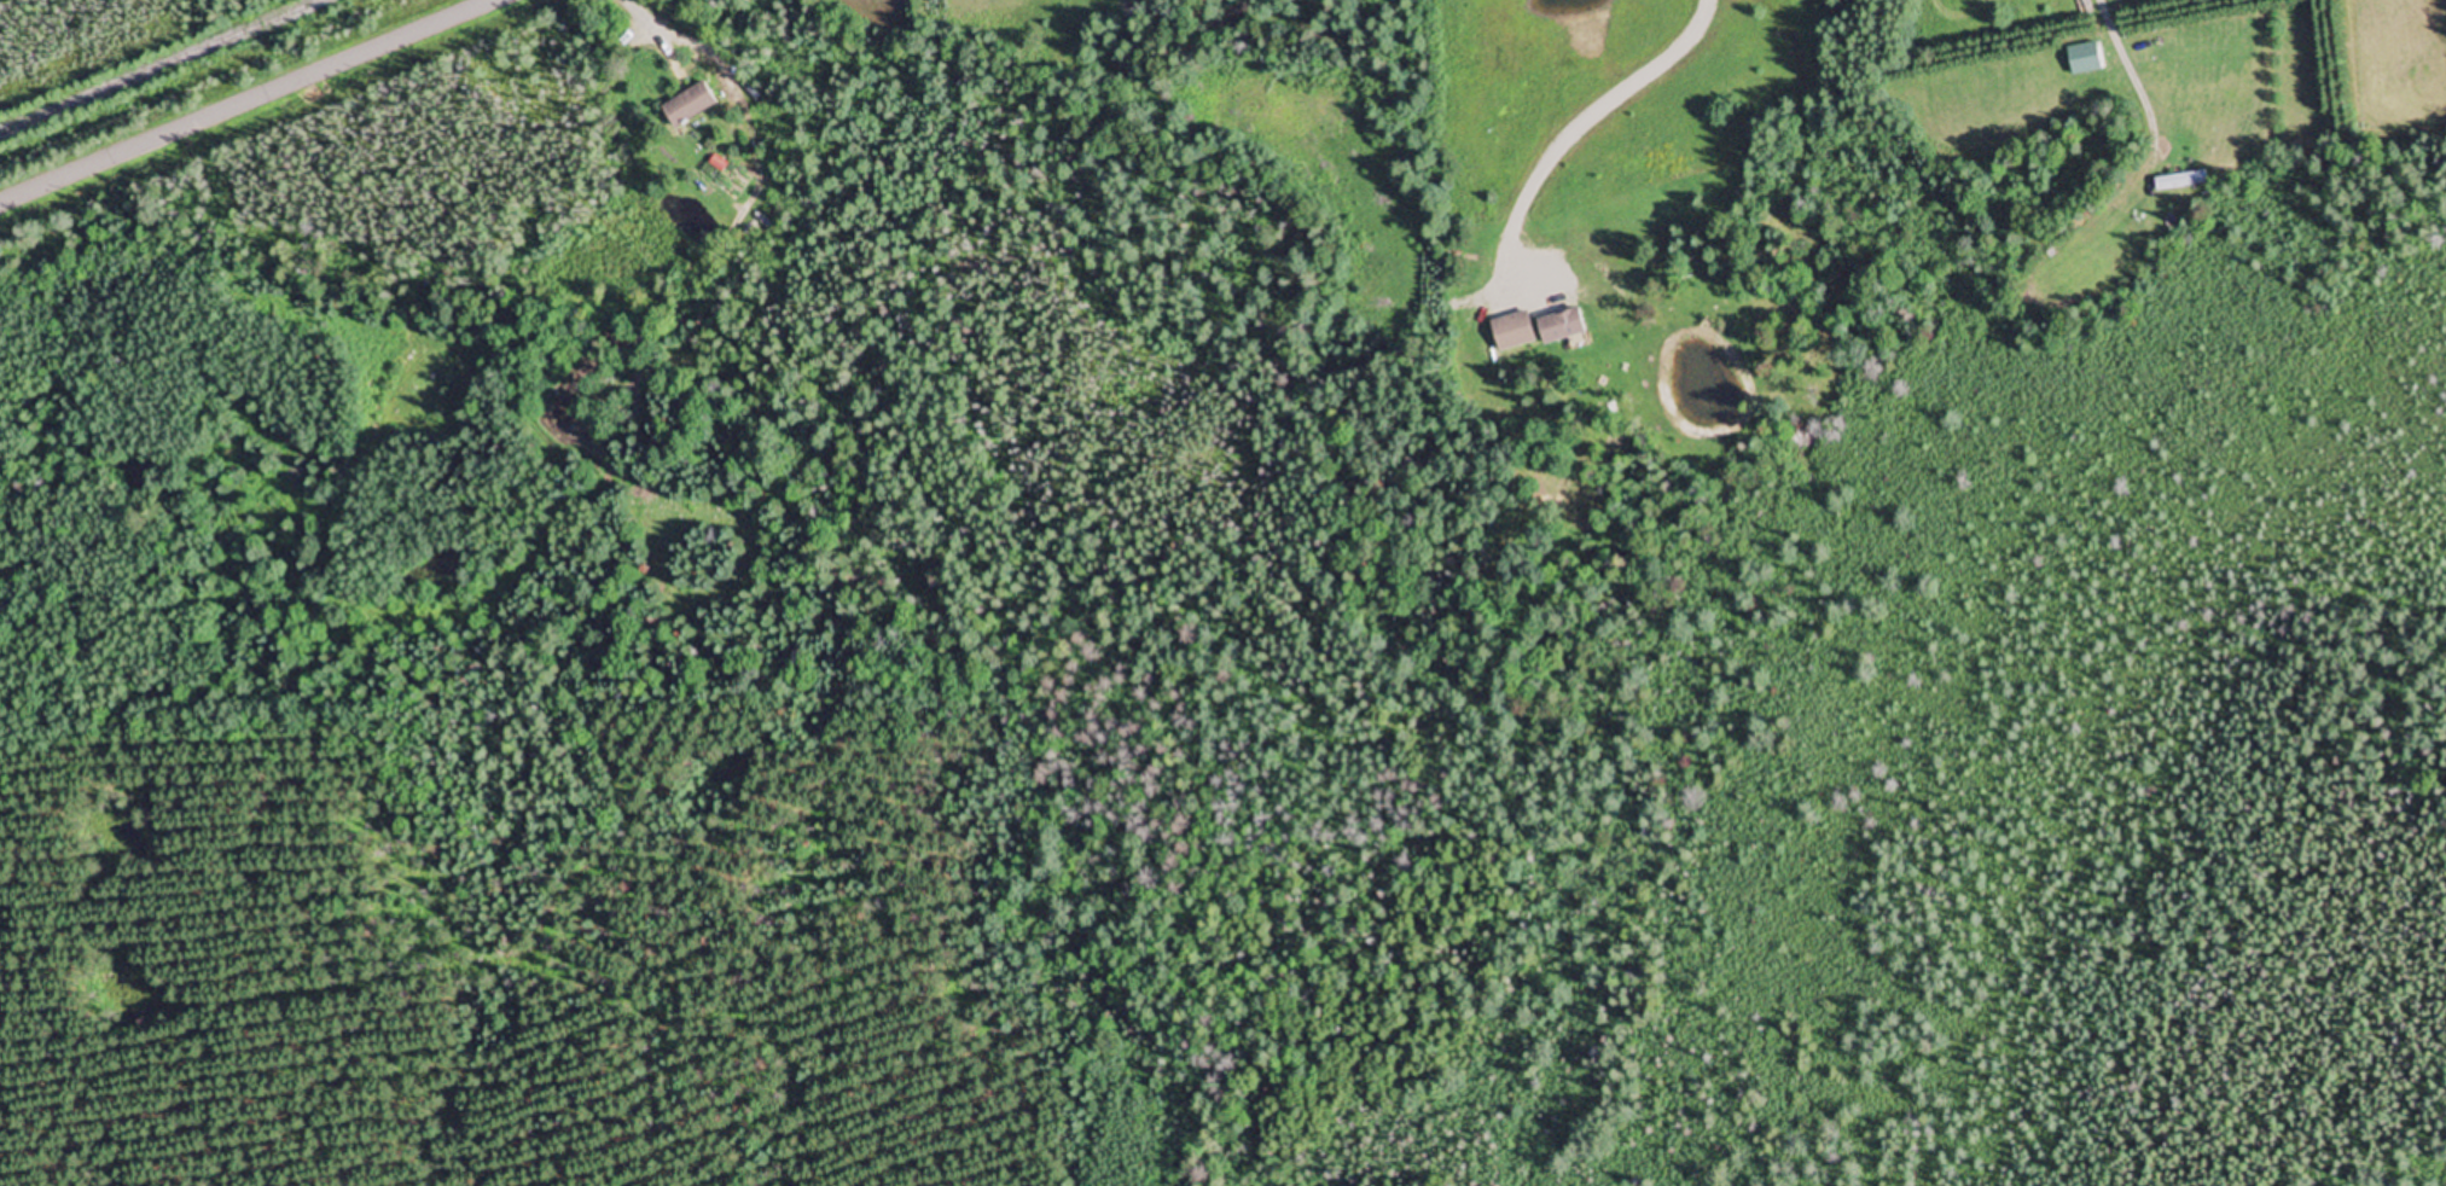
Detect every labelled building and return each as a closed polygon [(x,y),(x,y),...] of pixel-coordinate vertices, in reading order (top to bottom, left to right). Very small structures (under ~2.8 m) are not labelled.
[(660,109),(674,131),(717,105),(703,83),(660,109)] [(2155,192),(2206,186),(2205,172),(2154,178),(2155,192)] [(1535,323),(1543,349),(1585,336),(1577,310),(1535,323)] [(1536,343),(1527,313),(1489,324),(1499,354),(1536,343)]
